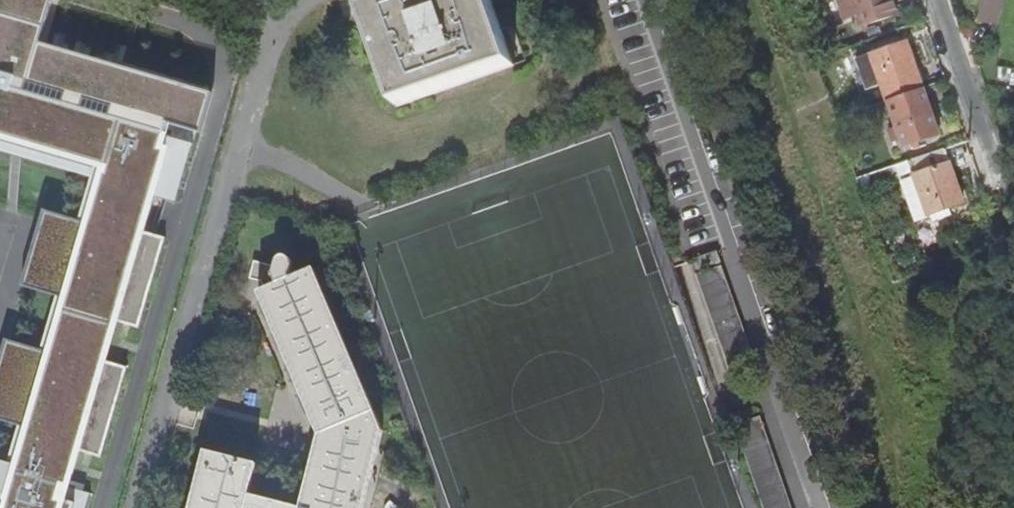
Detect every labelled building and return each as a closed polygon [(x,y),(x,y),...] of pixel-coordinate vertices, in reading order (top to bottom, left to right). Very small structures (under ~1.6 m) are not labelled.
[(362,11),(395,106),(511,64),(488,0),(392,0),(362,11)] [(860,24),(893,11),(889,0),(851,0),(860,24)] [(995,19),(996,5),(995,0),(977,0),(978,19),(995,19)] [(870,54),(885,100),(921,88),(904,42),(870,54)] [(921,88),(885,100),(900,146),(935,133),(921,88)] [(88,165),(84,178),(76,209),(39,198),(18,275),(54,285),(37,346),(1,335),(0,338),(0,418),(15,422),(3,466),(0,465),(0,507),(81,507),(86,492),(62,486),(72,452),(95,459),(121,369),(98,362),(109,324),(131,330),(157,239),(135,233),(145,197),(167,203),(183,144),(156,136),(157,134),(0,89),(0,140),(88,165)] [(88,165),(0,140),(0,154),(84,178),(88,165)] [(941,150),(908,161),(926,214),(959,202),(941,150)] [(719,265),(694,274),(729,374),(754,365),(719,265)] [(378,426),(311,267),(255,290),(316,435),(298,506),(246,493),(254,463),(202,450),(189,507),(360,507),(378,426)] [(727,425),(756,507),(784,507),(753,417),(727,425)]
